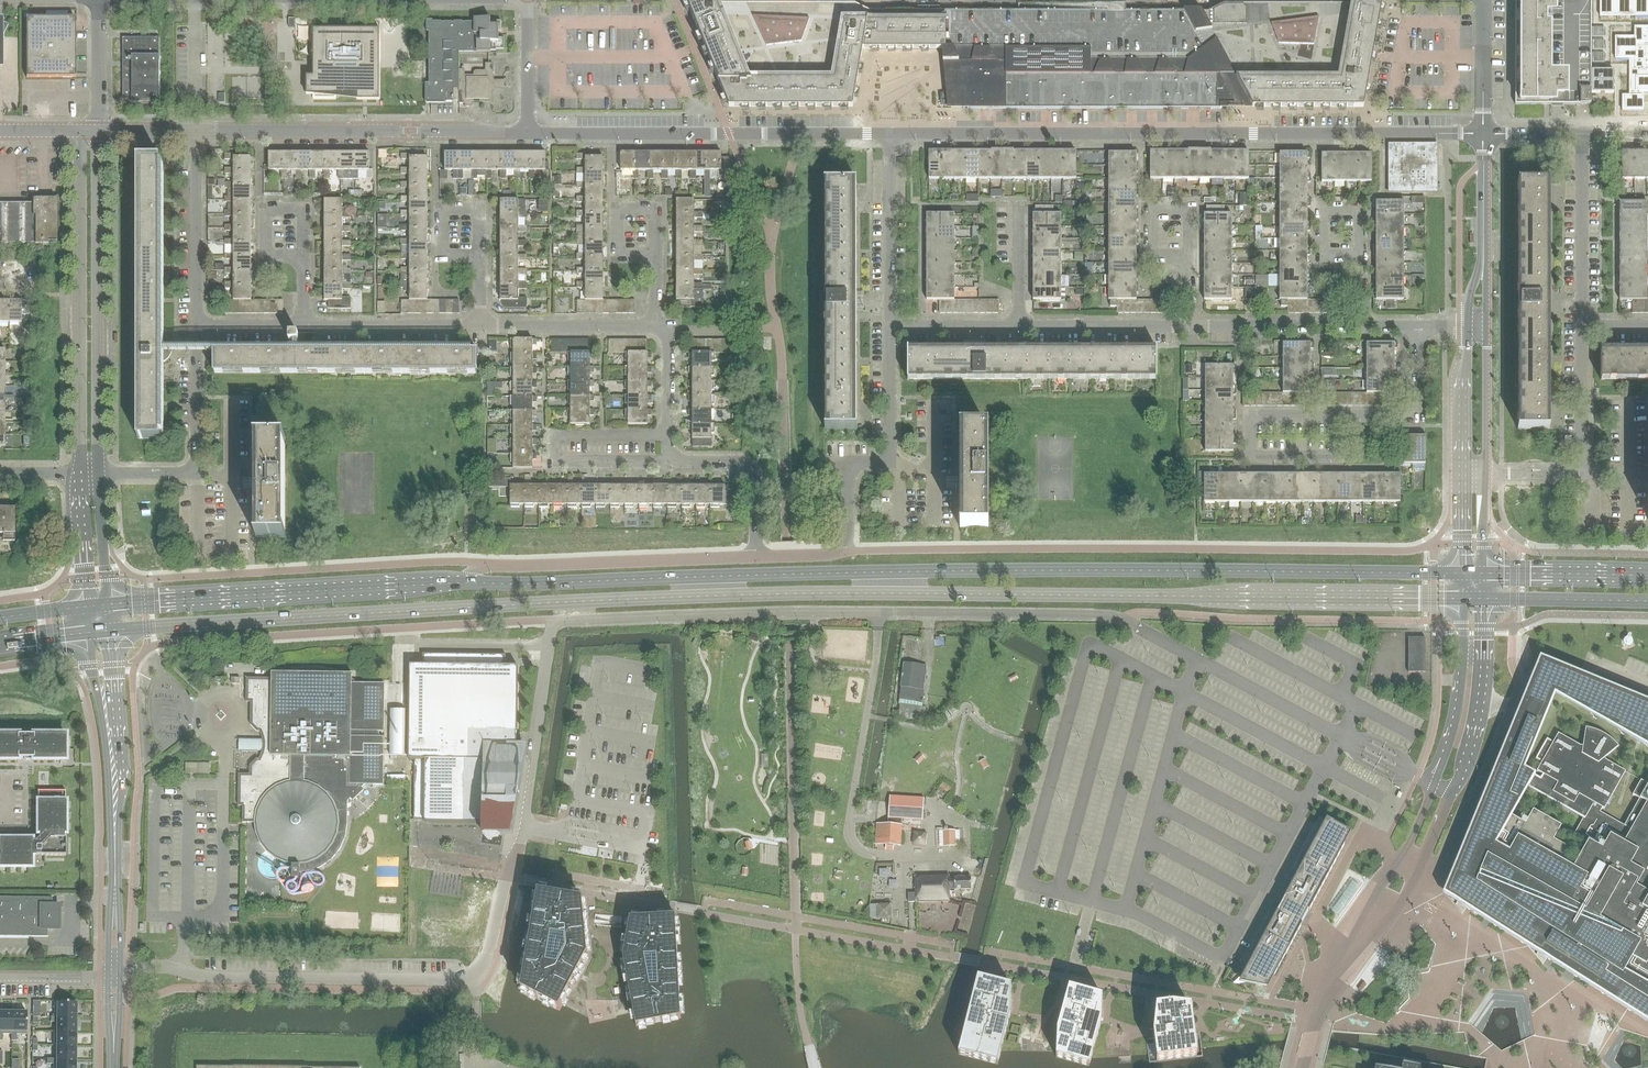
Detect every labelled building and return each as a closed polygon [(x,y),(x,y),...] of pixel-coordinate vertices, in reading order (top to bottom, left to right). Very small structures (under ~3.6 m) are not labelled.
[(1515,105),(1591,105),(1591,101),(1591,97),(1591,92),(1591,80),(1591,69),(1591,61),(1591,56),(1591,51),(1591,48),(1591,43),(1591,39),(1591,35),(1591,31),(1591,26),(1591,0),(1515,0),(1515,105)] [(1600,17),(1624,16),(1635,16),(1647,16),(1647,0),(1600,0),(1600,17)] [(691,4),(687,4),(688,6),(690,13),(700,36),(703,43),(706,52),(709,59),(712,67),(715,74),(725,97),(728,104),(729,108),(742,108),(749,108),(758,108),(766,108),(775,108),(782,108),(791,108),(799,108),(808,108),(815,108),(824,108),(832,108),(841,108),(848,108),(853,108),(853,105),(854,99),(856,92),(859,75),(860,67),(863,50),(872,50),(879,50),(888,50),(896,50),(905,50),(912,50),(921,50),(929,50),(942,50),(946,50),(946,56),(951,108),(967,108),(967,109),(969,109),(1167,109),(1220,109),(1222,109),(1222,105),(1236,105),(1236,104),(1244,104),(1250,104),(1250,105),(1252,108),(1256,108),(1263,109),(1272,109),(1280,109),(1289,109),(1296,109),(1305,109),(1313,109),(1322,109),(1329,109),(1338,109),(1346,109),(1363,109),(1366,96),(1367,88),(1371,64),(1373,56),(1374,47),(1375,40),(1377,31),(1378,24),(1380,15),(1381,7),(1382,4),(1378,4),(1369,4),(1350,4),(1224,4),(1208,12),(1202,12),(1201,10),(1192,10),(1183,10),(1184,11),(1126,11),(1126,4),(1019,4),(1018,4),(1018,8),(1018,11),(971,11),(940,11),(940,7),(918,7),(918,11),(870,11),(855,4),(732,4),(720,4),(691,4)] [(75,18),(26,18),(26,78),(75,77),(75,18)] [(459,101),(459,91),(459,69),(459,53),(491,53),(491,51),(496,51),(496,50),(504,50),(504,38),(496,39),(496,31),(501,31),(501,21),(491,21),(491,19),(474,19),(474,23),(433,23),(433,20),(427,20),(427,31),(429,31),(429,83),(425,83),(425,84),(425,102),(446,102),(454,102),(454,101),(459,101)] [(278,41),(287,42),(288,35),(284,35),(285,27),(280,26),(278,41)] [(1615,59),(1629,59),(1629,96),(1622,96),(1622,110),(1643,110),(1643,96),(1642,96),(1642,92),(1647,92),(1647,27),(1634,27),(1634,37),(1615,37),(1615,59)] [(307,76),(307,95),(313,95),(313,99),(336,99),(336,98),(336,95),(357,95),(357,101),(380,101),(380,62),(380,29),(354,29),(354,28),(346,28),(346,29),(313,29),(313,76),(307,76)] [(159,38),(123,38),(123,98),(132,98),(132,103),(160,103),(160,98),(160,60),(161,55),(159,55),(159,53),(159,38)] [(464,107),(470,106),(471,107),(472,106),(473,106),(473,105),(473,104),(473,98),(480,98),(480,100),(491,100),(491,87),(496,87),(496,82),(491,82),(491,78),(494,78),(494,67),(494,66),(494,65),(493,65),(493,64),(492,64),(491,64),(485,64),(485,71),(477,71),(476,71),(475,71),(475,72),(474,72),(474,73),(474,74),(474,76),(465,76),(465,69),(459,69),(459,91),(459,101),(459,104),(464,103),(464,107)] [(1591,69),(1591,80),(1613,80),(1613,69),(1591,69)] [(1591,80),(1591,92),(1613,92),(1613,80),(1591,80)] [(1389,193),(1437,193),(1437,147),(1437,144),(1388,144),(1388,147),(1389,193)] [(929,151),(929,179),(942,179),(942,151),(929,151)] [(942,151),(942,179),(954,179),(954,151),(942,151)] [(954,151),(954,179),(966,179),(966,151),(954,151)] [(966,151),(966,179),(978,179),(978,151),(966,151)] [(978,151),(978,179),(990,179),(990,151),(978,151)] [(990,151),(990,179),(1002,179),(1002,151),(990,151)] [(1002,151),(1002,179),(1015,179),(1015,151),(1002,151)] [(1015,151),(1015,179),(1027,179),(1027,151),(1015,151)] [(1027,151),(1027,179),(1039,179),(1039,151),(1027,151)] [(1039,151),(1039,179),(1051,179),(1051,151),(1039,151)] [(1051,151),(1051,179),(1063,179),(1063,151),(1051,151)] [(1076,179),(1076,169),(1076,151),(1063,151),(1063,179),(1076,179)] [(1151,151),(1151,169),(1151,178),(1163,178),(1163,151),(1151,151)] [(1163,151),(1163,178),(1175,179),(1176,151),(1163,151)] [(1176,151),(1175,179),(1188,179),(1188,151),(1176,151)] [(1188,151),(1188,179),(1200,179),(1200,151),(1188,151)] [(1200,151),(1200,179),(1212,179),(1212,151),(1200,151)] [(1212,151),(1212,179),(1224,179),(1224,151),(1212,151)] [(1224,151),(1224,179),(1236,179),(1236,151),(1224,151)] [(1248,179),(1248,169),(1248,151),(1236,151),(1236,179),(1248,179)] [(1321,169),(1321,181),(1334,181),(1334,154),(1326,154),(1326,151),(1322,151),(1321,169)] [(1334,154),(1334,181),(1346,182),(1346,151),(1342,151),(1342,154),(1334,154)] [(1346,151),(1346,182),(1358,182),(1358,154),(1351,154),(1351,151),(1346,151)] [(1371,169),(1371,152),(1371,151),(1366,151),(1366,154),(1358,154),(1358,182),(1370,182),(1371,169)] [(1622,151),(1622,152),(1622,179),(1634,179),(1634,151),(1622,151)] [(1646,151),(1634,151),(1634,179),(1646,179),(1646,151)] [(284,170),(283,153),(269,153),(269,171),(281,170),(281,179),(287,179),(287,171),(287,170),(284,170)] [(287,170),(287,171),(296,171),(296,179),(301,179),(301,171),(302,171),(302,170),(298,170),(298,153),(283,153),(284,170),(287,170)] [(312,153),(298,153),(298,170),(302,170),(302,171),(310,171),(310,179),(316,179),(316,171),(316,170),(312,170),(312,153)] [(326,153),(312,153),(312,170),(316,170),(316,171),(324,171),(324,179),(330,179),(330,171),(330,170),(326,170),(326,153)] [(341,153),(326,153),(326,170),(330,170),(330,171),(338,171),(338,179),(344,179),(344,171),(341,171),(341,153)] [(355,153),(341,153),(341,171),(344,171),(344,179),(358,179),(358,171),(359,171),(359,170),(355,170),(355,153)] [(370,153),(355,153),(355,170),(359,170),(359,171),(367,171),(367,179),(373,179),(373,170),(370,170),(370,169),(370,153)] [(445,171),(453,171),(453,179),(463,179),(463,171),(463,170),(459,170),(459,153),(445,153),(445,171)] [(474,170),(474,153),(459,153),(459,170),(463,170),(463,171),(471,170),(471,179),(477,179),(477,170),(474,170)] [(488,170),(488,153),(474,153),(474,170),(477,170),(486,170),(486,179),(492,179),(491,170),(488,170)] [(502,170),(502,153),(488,153),(488,170),(491,170),(500,170),(500,179),(506,179),(506,170),(502,170)] [(517,170),(516,153),(502,153),(502,170),(506,170),(514,170),(514,179),(520,179),(520,170),(517,170)] [(531,153),(516,153),(517,170),(520,170),(529,170),(529,179),(534,179),(534,170),(531,170),(531,153)] [(549,170),(545,170),(545,153),(531,153),(531,170),(534,170),(543,170),(543,179),(549,179),(549,170)] [(635,170),(635,153),(621,153),(621,170),(633,170),(633,179),(639,179),(639,170),(635,170)] [(650,170),(650,153),(635,153),(635,170),(639,170),(647,170),(647,179),(653,179),(653,170),(650,170)] [(664,170),(664,153),(650,153),(650,170),(653,170),(662,170),(662,179),(668,179),(668,170),(664,170)] [(678,170),(678,153),(664,153),(664,170),(668,170),(676,170),(676,179),(682,179),(682,170),(678,170)] [(678,153),(678,170),(682,170),(690,170),(690,179),(696,179),(696,170),(692,170),(692,153),(678,153)] [(692,153),(692,170),(696,170),(705,170),(705,179),(710,179),(710,170),(707,170),(707,153),(692,153)] [(729,158),(725,158),(721,158),(721,153),(707,153),(707,170),(710,170),(719,170),(719,179),(725,179),(725,170),(729,170),(729,158)] [(1109,153),(1109,166),(1136,166),(1136,153),(1109,153)] [(1279,153),(1279,166),(1307,166),(1307,158),(1310,158),(1310,153),(1279,153)] [(233,160),(233,168),(233,172),(251,172),(251,157),(234,157),(234,154),(225,154),(225,160),(233,160)] [(409,160),(409,168),(409,172),(427,172),(427,157),(410,157),(410,154),(401,154),(401,160),(409,160)] [(585,168),(585,171),(602,171),(602,157),(586,157),(585,154),(576,154),(576,159),(585,160),(585,168)] [(1432,182),(1432,160),(1427,160),(1427,155),(1399,155),(1399,160),(1394,160),(1393,171),(1394,171),(1394,182),(1399,182),(1399,187),(1426,188),(1426,182),(1432,182)] [(138,159),(138,439),(160,439),(160,436),(164,436),(164,362),(165,361),(167,359),(169,357),(164,352),(164,351),(164,348),(163,162),(160,162),(160,159),(138,159)] [(1109,166),(1108,178),(1136,178),(1136,166),(1109,166)] [(1279,166),(1279,178),(1309,178),(1309,173),(1307,173),(1307,169),(1307,166),(1279,166)] [(233,172),(233,168),(225,169),(225,174),(233,174),(233,182),(233,186),(251,186),(251,172),(233,172)] [(409,168),(401,168),(401,174),(409,174),(409,182),(410,183),(410,186),(427,186),(427,172),(409,172),(409,168)] [(585,171),(585,168),(576,168),(576,174),(585,174),(585,182),(585,186),(602,186),(602,171),(585,171)] [(1136,178),(1108,178),(1108,190),(1136,190),(1136,178)] [(1309,178),(1279,178),(1279,190),(1307,190),(1307,182),(1309,182),(1309,178)] [(227,188),(227,197),(233,197),(233,200),(251,200),(251,186),(233,186),(233,182),(225,182),(225,186),(225,188),(227,188)] [(410,183),(409,182),(401,182),(401,188),(409,188),(409,197),(410,197),(410,200),(427,200),(427,186),(410,186),(410,183)] [(585,188),(585,196),(585,200),(603,200),(602,186),(585,186),(585,182),(577,182),(577,188),(585,188)] [(857,428),(853,428),(853,359),(856,359),(856,312),(856,302),(856,293),(855,184),(857,184),(857,183),(825,183),(825,184),(826,184),(826,359),(825,359),(826,428),(825,428),(825,429),(857,429),(857,428)] [(1518,429),(1549,429),(1549,428),(1546,428),(1546,360),(1549,360),(1549,305),(1549,184),(1550,184),(1550,183),(1518,183),(1518,184),(1519,184),(1519,428),(1518,428),(1518,429)] [(1136,190),(1108,190),(1108,202),(1136,202),(1136,190)] [(1307,190),(1279,190),(1279,202),(1309,202),(1310,197),(1307,197),(1307,190)] [(585,211),(585,214),(603,214),(603,200),(585,200),(585,196),(577,196),(577,202),(585,202),(585,211)] [(225,202),(227,202),(227,211),(233,211),(233,214),(251,214),(251,200),(233,200),(233,197),(227,197),(225,197),(225,202)] [(410,197),(409,197),(401,197),(401,203),(409,203),(409,211),(410,211),(410,215),(427,215),(427,200),(410,200),(410,197)] [(56,199),(46,199),(33,199),(33,203),(0,203),(0,243),(35,243),(35,244),(57,244),(57,199),(56,199)] [(347,208),(343,208),(343,200),(325,200),(325,214),(342,214),(342,218),(343,218),(350,218),(350,212),(347,212),(347,208)] [(525,212),(525,200),(501,200),(501,215),(518,215),(518,218),(527,218),(527,212),(525,212)] [(694,200),(676,200),(676,215),(694,215),(694,218),(703,218),(703,212),(694,212),(694,200)] [(1136,202),(1108,202),(1108,214),(1136,214),(1136,202)] [(1309,202),(1279,202),(1279,214),(1307,214),(1307,206),(1309,206),(1309,202)] [(1376,207),(1376,214),(1404,214),(1404,202),(1381,202),(1373,202),(1373,207),(1376,207)] [(1619,202),(1619,214),(1647,214),(1647,202),(1619,202)] [(233,211),(227,211),(225,211),(225,217),(233,217),(233,225),(233,229),(251,229),(251,214),(233,214),(233,211)] [(410,211),(409,211),(401,211),(401,217),(409,217),(409,225),(410,225),(410,229),(427,229),(427,215),(410,215),(410,211)] [(585,225),(585,229),(603,229),(603,214),(585,214),(585,211),(577,211),(577,216),(585,217),(585,225)] [(342,214),(325,214),(325,229),(342,229),(342,232),(343,232),(350,232),(350,226),(343,226),(343,218),(342,218),(342,214)] [(954,226),(954,214),(927,214),(927,226),(954,226)] [(1061,214),(1035,214),(1033,214),(1033,226),(1061,226),(1061,214)] [(1136,214),(1108,214),(1108,226),(1136,226),(1136,214)] [(1232,214),(1206,214),(1204,214),(1204,226),(1232,226),(1232,214)] [(1307,214),(1279,214),(1279,226),(1310,226),(1310,222),(1307,222),(1307,214)] [(1373,222),(1373,227),(1404,227),(1404,214),(1376,214),(1376,222),(1373,222)] [(1619,214),(1619,227),(1647,226),(1647,214),(1619,214)] [(501,215),(501,229),(518,229),(518,232),(527,232),(527,227),(518,227),(518,218),(518,215),(501,215)] [(694,215),(676,215),(676,229),(694,229),(694,232),(703,232),(703,226),(694,226),(694,218),(694,215)] [(233,229),(233,225),(225,225),(225,231),(233,231),(233,239),(233,243),(251,243),(251,229),(233,229)] [(410,225),(409,225),(401,225),(401,231),(409,231),(409,240),(410,240),(410,243),(427,243),(427,229),(410,229),(410,225)] [(585,240),(585,243),(603,243),(603,229),(585,229),(585,225),(577,225),(577,231),(585,231),(585,240)] [(954,239),(954,226),(927,226),(927,239),(954,239)] [(1061,226),(1033,226),(1033,238),(1061,238),(1061,226)] [(1136,226),(1108,226),(1108,238),(1136,238),(1136,226)] [(1232,226),(1204,226),(1204,238),(1232,238),(1232,226)] [(1310,226),(1279,226),(1279,238),(1307,238),(1307,231),(1310,231),(1310,226)] [(1619,227),(1619,239),(1647,239),(1647,226),(1619,227)] [(1376,231),(1376,239),(1404,239),(1404,227),(1373,227),(1373,231),(1376,231)] [(342,229),(325,229),(324,243),(342,243),(342,246),(351,247),(351,241),(343,241),(343,232),(342,232),(342,229)] [(501,229),(501,243),(518,243),(518,247),(527,247),(527,241),(518,241),(518,232),(518,229),(501,229)] [(694,229),(676,229),(676,243),(694,243),(694,247),(703,247),(703,241),(694,241),(694,232),(694,229)] [(1061,238),(1033,238),(1033,251),(1061,251),(1061,238)] [(1136,238),(1108,238),(1108,251),(1136,251),(1136,238)] [(1232,238),(1204,238),(1204,250),(1232,250),(1232,238)] [(1307,238),(1279,238),(1279,251),(1310,251),(1310,247),(1307,247),(1307,238)] [(233,243),(233,239),(225,239),(225,245),(233,245),(233,254),(234,254),(234,257),(251,257),(251,243),(233,243)] [(927,239),(927,251),(954,251),(954,239),(927,239)] [(1373,247),(1373,251),(1404,251),(1404,239),(1376,239),(1376,247),(1373,247)] [(1619,239),(1619,251),(1647,251),(1647,239),(1619,239)] [(410,240),(409,240),(401,240),(401,245),(410,245),(410,254),(410,257),(427,257),(427,243),(410,243),(410,240)] [(585,245),(585,254),(585,257),(603,257),(603,243),(585,243),(585,240),(577,240),(577,245),(585,245)] [(342,243),(324,243),(324,257),(342,257),(342,261),(351,261),(351,255),(342,255),(342,246),(342,243)] [(501,243),(501,257),(518,257),(518,261),(527,261),(527,255),(518,255),(518,247),(518,243),(501,243)] [(694,243),(676,243),(676,257),(694,257),(694,261),(703,261),(703,258),(703,255),(694,255),(694,247),(694,243)] [(1232,250),(1204,250),(1204,263),(1232,263),(1232,250)] [(927,251),(927,263),(954,263),(954,251),(927,251)] [(1061,251),(1033,251),(1033,263),(1061,263),(1061,251)] [(1136,251),(1108,251),(1108,263),(1136,263),(1136,251)] [(1310,251),(1279,251),(1279,263),(1307,263),(1307,255),(1310,255),(1310,251)] [(1376,255),(1376,263),(1404,263),(1404,251),(1373,251),(1373,255),(1376,255)] [(1619,251),(1620,263),(1647,263),(1647,251),(1619,251)] [(234,254),(233,254),(225,254),(225,260),(233,260),(233,268),(234,268),(234,272),(251,272),(251,257),(234,257),(234,254)] [(410,254),(401,254),(401,259),(410,259),(410,268),(410,272),(427,272),(427,257),(410,257),(410,254)] [(585,260),(585,268),(585,271),(603,271),(603,257),(585,257),(585,254),(577,254),(577,260),(585,260)] [(342,257),(324,257),(324,271),(342,271),(342,275),(351,275),(351,270),(342,270),(342,261),(342,257)] [(501,257),(501,272),(518,272),(518,275),(527,275),(527,274),(527,269),(518,269),(518,261),(518,257),(501,257)] [(694,257),(676,257),(676,272),(694,272),(694,275),(703,275),(703,269),(694,269),(694,261),(694,257)] [(927,263),(927,275),(954,275),(954,263),(927,263)] [(1061,263),(1033,263),(1033,275),(1061,275),(1061,263)] [(1136,263),(1108,263),(1108,275),(1136,275),(1136,263)] [(1232,263),(1204,263),(1204,275),(1232,275),(1232,263)] [(1307,263),(1279,263),(1279,275),(1310,275),(1310,271),(1307,271),(1307,263)] [(1373,271),(1373,275),(1404,275),(1404,263),(1376,263),(1376,271),(1373,271)] [(1620,263),(1620,275),(1647,275),(1647,263),(1620,263)] [(234,268),(233,268),(225,268),(225,274),(233,274),(233,282),(234,282),(234,286),(251,286),(251,272),(234,272),(234,268)] [(410,268),(409,268),(401,268),(401,274),(409,274),(409,282),(410,282),(410,286),(427,286),(427,272),(410,272),(410,268)] [(585,282),(585,286),(603,286),(603,271),(585,271),(585,268),(577,268),(577,274),(585,274),(585,282)] [(351,284),(351,275),(342,275),(342,271),(324,271),(324,286),(342,286),(342,289),(351,289),(351,284)] [(501,272),(501,286),(518,286),(518,289),(527,289),(527,284),(518,284),(518,275),(518,272),(501,272)] [(694,272),(676,272),(676,286),(694,286),(694,289),(703,289),(703,284),(694,284),(694,275),(694,272)] [(927,287),(954,287),(954,275),(927,275),(927,287)] [(1061,275),(1033,275),(1033,287),(1061,287),(1061,275)] [(1136,275),(1108,275),(1108,287),(1136,287),(1136,275)] [(1232,275),(1204,275),(1204,287),(1232,287),(1232,275)] [(1310,275),(1279,275),(1279,287),(1307,287),(1307,279),(1310,279),(1310,275)] [(1376,280),(1376,287),(1404,287),(1404,275),(1373,275),(1373,280),(1376,280)] [(1620,275),(1620,287),(1647,287),(1647,275),(1620,275)] [(1255,276),(1255,285),(1267,285),(1267,276),(1255,276)] [(234,282),(233,282),(225,282),(225,288),(233,288),(233,300),(238,300),(244,300),(250,300),(251,300),(251,286),(234,286),(234,282)] [(410,282),(409,282),(409,283),(401,283),(401,288),(409,288),(409,300),(414,300),(421,300),(427,300),(427,286),(410,286),(410,282)] [(585,288),(585,300),(590,300),(596,300),(603,300),(603,286),(585,286),(585,282),(577,282),(577,288),(585,288)] [(328,309),(351,309),(351,298),(342,298),(342,289),(342,286),(324,286),(324,300),(328,300),(328,309)] [(518,286),(501,286),(501,301),(505,301),(504,308),(527,308),(527,304),(527,298),(518,298),(518,289),(518,286)] [(703,289),(694,289),(694,286),(676,286),(676,300),(679,300),(678,308),(703,308),(703,298),(703,289)] [(946,300),(953,300),(954,300),(954,287),(927,287),(927,300),(939,300),(946,300)] [(1033,300),(1061,300),(1061,287),(1033,287),(1033,300)] [(1110,306),(1117,306),(1117,300),(1124,300),(1130,300),(1136,300),(1136,287),(1108,287),(1108,300),(1110,300),(1110,306)] [(1232,287),(1204,287),(1204,300),(1232,300),(1232,287)] [(1281,300),(1281,307),(1288,307),(1288,300),(1294,300),(1301,300),(1308,300),(1310,299),(1310,295),(1307,295),(1307,287),(1279,287),(1279,300),(1281,300)] [(1373,295),(1373,300),(1386,300),(1394,300),(1404,300),(1404,287),(1376,287),(1376,295),(1373,295)] [(1620,300),(1632,300),(1639,300),(1645,300),(1647,300),(1647,287),(1620,287),(1620,300)] [(1245,288),(1245,300),(1255,300),(1255,288),(1245,288)] [(9,298),(3,298),(3,300),(0,300),(0,323),(9,323),(9,298)] [(21,313),(30,313),(30,300),(14,300),(14,298),(9,298),(9,323),(21,323),(21,313)] [(290,342),(298,342),(301,344),(305,344),(308,344),(311,343),(311,334),(289,334),(290,342)] [(536,339),(511,339),(511,348),(513,348),(513,354),(532,354),(532,345),(536,345),(536,339)] [(1313,348),(1313,343),(1282,343),(1282,356),(1310,356),(1310,348),(1313,348)] [(1396,348),(1396,343),(1366,343),(1366,356),(1394,356),(1394,348),(1396,348)] [(471,352),(471,348),(214,348),(214,352),(214,374),(477,374),(477,352),(471,352)] [(909,349),(908,349),(908,380),(908,379),(1027,379),(1156,379),(1156,348),(1156,352),(1027,352),(1027,349),(909,349)] [(1602,350),(1602,349),(1601,349),(1602,380),(1647,380),(1647,350),(1602,350)] [(651,359),(651,356),(651,352),(647,352),(641,352),(634,352),(627,352),(625,352),(625,362),(628,362),(628,367),(647,367),(647,359),(651,359)] [(577,353),(570,353),(568,353),(568,362),(571,362),(571,367),(590,367),(590,359),(594,359),(594,353),(590,353),(583,353),(577,353)] [(692,359),(692,367),(711,367),(711,362),(714,362),(714,353),(711,353),(705,353),(698,353),(692,353),(688,353),(688,359),(692,359)] [(532,354),(513,354),(511,354),(511,363),(513,363),(513,368),(532,368),(532,359),(536,359),(536,354),(532,354)] [(1282,356),(1282,368),(1313,368),(1313,364),(1310,364),(1310,356),(1282,356)] [(1366,356),(1366,368),(1396,368),(1396,363),(1394,363),(1394,356),(1366,356)] [(1205,366),(1205,378),(1233,378),(1233,371),(1235,371),(1235,366),(1205,366)] [(594,367),(590,367),(571,367),(568,367),(568,376),(571,376),(571,381),(590,381),(590,373),(594,373),(594,367)] [(647,367),(628,367),(625,367),(625,375),(628,375),(628,381),(647,381),(647,373),(651,373),(651,367),(647,367)] [(711,367),(692,367),(688,367),(688,373),(692,373),(692,381),(711,381),(711,376),(714,376),(714,367),(711,367)] [(532,368),(513,368),(511,368),(511,377),(513,377),(513,383),(532,382),(532,374),(536,374),(536,368),(532,368)] [(1282,368),(1282,380),(1310,380),(1310,373),(1313,373),(1313,368),(1282,368)] [(1366,368),(1366,380),(1394,380),(1394,372),(1396,372),(1396,368),(1366,368)] [(1205,378),(1205,390),(1235,390),(1235,386),(1233,386),(1233,378),(1205,378)] [(1296,393),(1303,393),(1313,393),(1313,388),(1310,388),(1310,380),(1282,380),(1282,393),(1283,393),(1290,393),(1296,393)] [(1373,393),(1380,393),(1387,393),(1396,393),(1396,387),(1394,387),(1394,380),(1366,380),(1366,393),(1373,393)] [(590,381),(571,381),(568,381),(568,390),(571,390),(571,396),(590,395),(590,387),(594,387),(594,381),(590,381)] [(647,381),(628,381),(625,381),(625,390),(628,390),(628,395),(647,395),(647,387),(651,387),(651,381),(647,381)] [(711,381),(692,381),(688,381),(688,387),(692,387),(692,395),(711,395),(711,390),(714,390),(714,381),(711,381)] [(536,382),(532,382),(513,383),(511,383),(511,392),(513,392),(513,397),(532,397),(532,388),(536,388),(536,382)] [(495,389),(495,383),(487,383),(487,397),(495,397),(495,389)] [(1205,390),(1205,402),(1233,402),(1233,395),(1235,395),(1235,390),(1205,390)] [(590,395),(571,396),(568,396),(568,405),(571,405),(571,410),(590,410),(590,401),(594,401),(594,395),(590,395)] [(647,395),(628,395),(625,395),(625,404),(628,404),(628,410),(647,410),(647,402),(651,402),(651,395),(647,395)] [(711,395),(692,395),(688,395),(688,401),(692,401),(692,410),(711,410),(711,405),(714,405),(714,395),(711,395)] [(513,406),(513,411),(532,411),(532,402),(536,402),(536,397),(532,397),(513,397),(511,397),(511,406),(513,406)] [(1205,402),(1205,415),(1235,414),(1235,410),(1233,410),(1233,402),(1205,402)] [(590,410),(571,410),(568,410),(568,419),(571,419),(571,424),(589,424),(589,416),(594,416),(594,410),(590,410)] [(647,410),(628,410),(625,410),(625,418),(628,418),(628,424),(647,424),(647,416),(651,416),(651,410),(647,410)] [(711,410),(692,410),(688,410),(688,416),(692,416),(692,424),(711,424),(711,419),(714,419),(714,410),(711,410)] [(532,411),(513,411),(511,411),(511,420),(513,420),(513,425),(532,425),(532,417),(536,417),(536,411),(532,411)] [(1205,415),(1205,427),(1233,427),(1233,419),(1235,419),(1235,414),(1205,415)] [(711,424),(692,424),(688,424),(688,430),(692,430),(692,447),(711,447),(711,434),(714,434),(714,424),(711,424)] [(536,425),(532,425),(513,425),(511,425),(511,435),(513,435),(513,440),(532,439),(532,431),(536,431),(536,425)] [(1205,427),(1205,439),(1235,439),(1235,434),(1233,434),(1233,427),(1205,427)] [(960,528),(989,528),(989,527),(988,527),(987,429),(960,429),(960,477),(960,483),(960,488),(961,528),(960,528)] [(1412,464),(1412,437),(1405,437),(1405,434),(1400,434),(1400,464),(1412,464)] [(1420,437),(1412,437),(1412,464),(1425,464),(1425,434),(1420,434),(1420,437)] [(257,538),(285,538),(285,439),(257,439),(257,478),(257,484),(257,489),(257,538)] [(513,448),(513,454),(532,454),(532,445),(536,445),(536,439),(532,439),(513,440),(511,440),(511,448),(513,448)] [(1205,451),(1233,451),(1233,443),(1235,443),(1235,439),(1205,439),(1205,451)] [(513,462),(513,468),(532,468),(532,459),(536,459),(536,454),(532,454),(513,454),(511,454),(511,462),(513,462)] [(1204,472),(1204,502),(1217,502),(1217,475),(1209,475),(1209,472),(1204,472)] [(1217,475),(1217,502),(1229,502),(1229,472),(1224,472),(1224,475),(1217,475)] [(1233,472),(1229,472),(1229,502),(1241,502),(1241,475),(1233,475),(1233,472)] [(1241,475),(1241,502),(1253,502),(1253,472),(1249,472),(1249,475),(1241,475)] [(1253,472),(1253,502),(1265,502),(1265,475),(1257,475),(1257,472),(1253,472)] [(1265,475),(1265,502),(1278,502),(1278,472),(1272,472),(1272,475),(1265,475)] [(1278,472),(1278,502),(1290,502),(1290,475),(1282,475),(1282,472),(1278,472)] [(1290,475),(1290,502),(1302,502),(1302,472),(1297,472),(1296,475),(1290,475)] [(1302,472),(1302,502),(1314,502),(1314,475),(1306,475),(1306,472),(1302,472)] [(1314,475),(1314,502),(1326,502),(1326,472),(1321,472),(1321,475),(1314,475)] [(1326,472),(1326,502),(1338,502),(1338,475),(1330,475),(1330,472),(1326,472)] [(1338,475),(1338,502),(1350,502),(1350,472),(1346,472),(1345,475),(1338,475)] [(1350,472),(1350,502),(1363,502),(1363,475),(1355,475),(1355,472),(1350,472)] [(1363,475),(1363,502),(1375,502),(1375,472),(1370,472),(1370,475),(1363,475)] [(1375,472),(1375,502),(1387,502),(1387,475),(1379,475),(1379,472),(1375,472)] [(1399,502),(1399,486),(1399,472),(1394,472),(1394,475),(1387,475),(1387,502),(1399,502)] [(960,483),(960,477),(956,477),(947,478),(947,483),(947,488),(956,488),(960,488),(960,483)] [(252,478),(247,478),(247,484),(247,489),(252,489),(257,489),(257,484),(257,478),(252,478)] [(499,487),(499,479),(490,479),(489,479),(489,487),(490,487),(499,487)] [(538,504),(538,485),(530,485),(530,481),(524,481),(524,486),(524,505),(524,507),(533,507),(533,504),(538,504)] [(552,504),(552,485),(544,485),(544,481),(538,481),(538,485),(538,504),(538,507),(548,507),(548,504),(552,504)] [(562,505),(567,505),(567,485),(559,485),(559,482),(552,481),(552,485),(552,504),(552,507),(562,507),(562,505)] [(524,505),(524,486),(516,486),(516,482),(510,482),(510,508),(519,508),(519,505),(524,505)] [(567,485),(567,505),(567,507),(576,507),(576,505),(581,505),(581,486),(573,485),(573,482),(567,482),(567,485)] [(595,505),(595,486),(587,486),(587,482),(581,482),(581,486),(581,505),(581,507),(590,507),(590,505),(595,505)] [(604,505),(610,505),(610,486),(601,486),(601,482),(595,482),(595,486),(595,505),(595,507),(604,508),(604,505)] [(619,505),(624,505),(624,486),(616,486),(616,482),(610,482),(610,486),(610,505),(610,508),(619,508),(619,505)] [(634,505),(638,505),(638,486),(630,486),(630,482),(624,482),(624,486),(624,505),(624,508),(634,508),(634,505)] [(653,505),(652,486),(645,486),(645,482),(638,482),(638,486),(638,505),(638,508),(648,508),(648,505),(653,505)] [(662,505),(667,505),(667,486),(659,486),(659,482),(652,482),(652,486),(653,505),(653,508),(662,508),(662,505)] [(681,505),(681,486),(673,486),(673,482),(667,482),(667,486),(667,505),(667,508),(676,508),(676,505),(681,505)] [(695,505),(695,486),(687,486),(687,482),(681,482),(681,486),(681,505),(681,508),(690,508),(690,505),(695,505)] [(695,486),(695,505),(695,508),(705,508),(705,505),(709,505),(709,486),(702,486),(702,482),(695,482),(695,486)] [(725,505),(736,505),(736,487),(725,487),(725,486),(715,486),(715,482),(709,482),(709,486),(709,505),(709,508),(719,508),(719,505),(725,505)] [(0,507),(0,533),(3,533),(3,540),(15,540),(15,507),(0,507)] [(1425,672),(1424,672),(1424,638),(1425,638),(1408,638),(1409,638),(1409,672),(1408,672),(1425,672)] [(517,732),(518,666),(506,666),(506,655),(422,654),(422,665),(410,665),(410,684),(409,760),(415,760),(414,819),(425,819),(424,823),(475,823),(483,823),(483,825),(483,835),(512,835),(513,835),(515,823),(524,763),(526,745),(517,743),(517,737),(516,737),(517,732)] [(1496,928),(1497,928),(1525,946),(1527,947),(1533,951),(1546,959),(1576,978),(1577,979),(1626,1010),(1627,1010),(1647,1023),(1647,784),(1641,780),(1633,795),(1640,799),(1624,826),(1599,812),(1602,808),(1604,809),(1604,808),(1611,797),(1625,771),(1615,766),(1606,761),(1604,758),(1606,756),(1618,747),(1615,743),(1612,740),(1609,738),(1605,735),(1602,733),(1598,731),(1594,730),(1589,729),(1585,728),(1583,746),(1579,745),(1558,733),(1553,742),(1549,740),(1547,738),(1535,759),(1542,762),(1537,771),(1542,774),(1540,778),(1524,769),(1554,696),(1606,725),(1647,749),(1647,702),(1646,701),(1637,697),(1581,674),(1539,657),(1534,670),(1532,674),(1531,677),(1522,700),(1520,705),(1517,711),(1509,730),(1508,734),(1506,739),(1456,860),(1454,865),(1442,893),(1442,894),(1443,894),(1448,897),(1450,898),(1457,903),(1465,908),(1466,909),(1470,911),(1471,912),(1496,928)] [(902,677),(901,687),(923,690),(927,666),(904,663),(903,674),(902,674),(901,677),(902,677)] [(291,671),(285,673),(272,673),(272,678),(246,678),(246,702),(250,702),(250,725),(257,732),(260,732),(261,734),(262,737),(262,740),(257,740),(257,745),(257,751),(262,751),(261,754),(260,756),(259,759),(256,759),(250,765),(250,774),(239,774),(238,806),(243,806),(242,822),(248,822),(254,823),(256,833),(260,843),(264,849),(266,852),(275,859),(285,863),(287,864),(293,864),(292,879),(300,879),(300,873),(309,871),(321,867),(332,859),(340,848),(345,836),(347,823),(348,801),(351,798),(353,800),(364,790),(361,787),(364,784),(383,785),(384,737),(379,737),(379,731),(384,731),(385,684),(381,684),(356,683),(353,679),(352,679),(352,674),(338,674),(330,671),(321,669),(312,668),(303,669),(297,670),(291,671)] [(901,687),(899,704),(900,704),(922,707),(925,691),(923,690),(901,687)] [(900,704),(898,718),(921,721),(923,707),(922,707),(900,704)] [(941,716),(945,721),(958,712),(955,707),(941,716)] [(391,710),(390,756),(405,757),(406,710),(391,710)] [(18,760),(32,760),(66,760),(66,735),(0,734),(0,760),(18,760)] [(919,764),(925,758),(920,753),(914,760),(919,764)] [(984,770),(990,766),(985,759),(979,762),(984,770)] [(185,764),(185,774),(210,774),(210,763),(185,763),(185,764)] [(3,839),(0,839),(0,867),(32,867),(32,856),(65,856),(66,791),(37,791),(37,834),(32,839),(3,839)] [(890,795),(888,818),(902,819),(922,820),(924,798),(890,795)] [(1242,977),(1239,983),(1267,988),(1302,924),(1301,924),(1308,911),(1309,911),(1351,832),(1326,819),(1284,898),(1277,911),(1242,977)] [(877,823),(876,844),(886,845),(886,849),(893,849),(893,845),(901,846),(902,825),(888,824),(877,823)] [(944,831),(944,846),(955,846),(955,830),(944,831)] [(944,846),(944,831),(936,831),(936,846),(944,846)] [(921,833),(914,832),(914,838),(913,844),(925,845),(926,833),(921,833)] [(908,893),(908,902),(912,902),(918,902),(949,901),(949,888),(954,888),(954,889),(971,889),(971,877),(954,877),(949,877),(949,875),(916,876),(916,893),(912,893),(908,893)] [(1350,877),(1326,912),(1336,918),(1360,884),(1350,877)] [(538,894),(522,991),(559,1011),(588,956),(583,901),(538,894)] [(47,937),(47,927),(51,927),(51,930),(53,927),(54,925),(54,923),(55,921),(55,918),(56,917),(56,915),(56,912),(56,911),(56,909),(56,907),(52,907),(52,897),(0,897),(0,936),(47,937)] [(870,904),(870,918),(877,918),(879,918),(891,918),(891,905),(879,905),(877,904),(870,904)] [(632,919),(625,958),(638,1026),(683,1018),(677,916),(632,919)] [(982,979),(978,978),(978,977),(958,1054),(998,1064),(1001,1051),(1010,1013),(1011,993),(1011,986),(995,982),(982,979)] [(1058,1028),(1057,1053),(1056,1057),(1089,1066),(1091,1058),(1101,1023),(1102,1000),(1102,996),(1069,987),(1066,999),(1064,1004),(1058,1028)] [(54,1003),(54,1017),(51,1017),(76,1017),(76,1003),(54,1003)] [(1154,1043),(1148,1044),(1149,1050),(1149,1055),(1150,1061),(1156,1061),(1157,1062),(1197,1057),(1196,1047),(1191,1007),(1173,1005),(1156,1007),(1153,1035),(1154,1043)] [(2,1034),(11,1034),(12,1034),(12,1012),(0,1012),(0,1041),(2,1041),(2,1034)] [(11,1041),(16,1041),(16,1034),(26,1034),(26,1012),(12,1012),(12,1034),(11,1034),(11,1041)] [(51,1022),(57,1022),(57,1031),(76,1031),(76,1017),(51,1017),(51,1022)] [(57,1031),(54,1031),(54,1046),(57,1046),(57,1045),(75,1045),(76,1031),(57,1031)] [(57,1045),(57,1046),(57,1059),(75,1059),(75,1045),(57,1045)] [(1363,1067),(1368,1067),(1369,1060),(1341,1057),(1340,1067),(1363,1067)] [(47,1059),(47,1064),(53,1064),(53,1067),(75,1067),(75,1059),(57,1059),(47,1059)]
